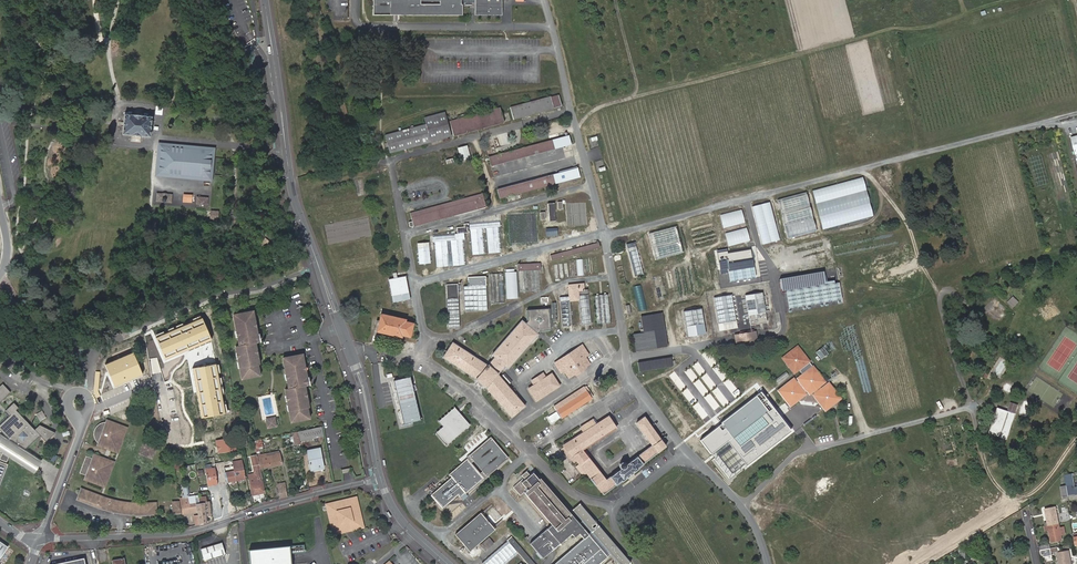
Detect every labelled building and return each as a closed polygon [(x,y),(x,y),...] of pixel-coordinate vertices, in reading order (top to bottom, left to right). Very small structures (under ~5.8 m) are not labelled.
[(373,15),(462,15),(461,14),(375,13),(375,0),(373,0),(373,15)] [(461,0),(375,0),(375,13),(461,14),(461,0)] [(502,0),(475,0),(475,4),(475,15),(502,15),(502,0)] [(551,96),(554,107),(561,104),(558,94),(551,96)] [(514,118),(554,107),(551,96),(550,95),(511,106),(514,118)] [(453,134),(463,132),(460,122),(501,111),(500,106),(449,120),(453,134)] [(460,122),(463,132),(504,121),(501,111),(460,122)] [(390,153),(450,136),(444,113),(423,119),(424,123),(385,134),(390,153)] [(124,114),(122,135),(136,136),(150,137),(152,117),(124,114)] [(568,135),(489,157),(491,165),(571,144),(568,135)] [(470,157),(468,145),(458,147),(461,159),(470,157)] [(212,151),(162,146),(159,173),(209,178),(212,151)] [(499,197),(580,176),(578,168),(497,189),(499,197)] [(867,177),(815,188),(824,227),(876,216),(867,177)] [(780,198),(790,237),(819,230),(810,191),(780,198)] [(475,199),(477,208),(485,206),(482,193),(411,211),(413,220),(409,221),(410,225),(422,222),(420,213),(475,199)] [(171,203),(172,195),(166,195),(166,194),(163,194),(162,194),(157,194),(156,202),(171,203)] [(422,222),(477,208),(475,199),(420,213),(422,222)] [(772,201),(754,205),(764,243),(781,239),(772,201)] [(741,209),(720,215),(723,228),(745,223),(741,209)] [(218,214),(210,213),(210,222),(217,223),(218,214)] [(498,220),(468,222),(468,229),(481,228),(485,227),(497,226),(499,226),(498,220)] [(468,229),(468,222),(463,223),(463,225),(456,226),(456,232),(463,231),(463,238),(465,238),(464,232),(467,232),(466,229),(468,229)] [(499,252),(497,226),(485,227),(487,253),(499,252)] [(666,256),(686,251),(679,226),(660,230),(662,238),(664,237),(665,243),(662,244),(663,250),(664,250),(666,256)] [(746,227),(725,233),(728,246),(750,241),(746,227)] [(481,228),(468,229),(471,254),(483,253),(481,228)] [(557,228),(545,228),(546,236),(557,236),(557,228)] [(463,231),(456,232),(450,232),(451,238),(453,264),(465,263),(463,238),(463,231)] [(447,239),(435,240),(437,265),(449,264),(447,239)] [(429,240),(418,241),(419,265),(430,264),(429,240)] [(635,240),(626,242),(633,275),(642,272),(635,240)] [(597,243),(572,250),(550,255),(552,260),(573,254),(600,247),(599,243),(598,243),(598,241),(596,241),(596,242),(597,243)] [(818,252),(826,251),(824,241),(816,242),(818,252)] [(733,280),(758,277),(755,248),(730,252),(729,248),(718,250),(721,273),(732,271),(733,280)] [(823,270),(779,277),(781,292),(786,291),(789,308),(841,300),(839,282),(826,284),(823,270)] [(538,271),(530,271),(531,293),(539,293),(538,271)] [(526,293),(526,272),(518,272),(519,293),(526,293)] [(388,278),(392,302),(409,299),(404,275),(388,278)] [(488,275),(489,304),(501,304),(500,275),(488,275)] [(664,295),(660,276),(653,278),(656,289),(658,297),(664,295)] [(465,279),(466,288),(484,287),(484,279),(465,279)] [(446,285),(447,299),(458,299),(458,284),(446,285)] [(583,291),(583,290),(582,284),(577,285),(568,286),(569,296),(569,301),(578,301),(577,295),(577,294),(583,294),(583,291)] [(640,310),(647,308),(641,284),(634,286),(640,310)] [(745,295),(749,315),(765,312),(762,292),(745,295)] [(587,294),(577,295),(578,301),(580,324),(589,323),(587,294)] [(714,297),(718,323),(736,320),(731,294),(714,297)] [(569,296),(559,296),(561,325),(570,325),(569,301),(569,296)] [(610,324),(608,296),(595,297),(597,324),(610,324)] [(475,380),(484,388),(485,387),(511,418),(525,407),(505,384),(497,375),(499,373),(505,366),(507,369),(511,365),(537,335),(536,334),(538,332),(539,330),(551,329),(549,308),(526,310),(527,321),(526,322),(524,324),(521,321),(492,355),(494,357),(487,366),(452,343),(443,357),(475,379),(475,380)] [(701,308),(683,311),(687,336),(705,334),(701,308)] [(405,322),(406,320),(387,316),(388,312),(382,310),(380,320),(377,320),(376,324),(378,324),(377,330),(401,337),(402,334),(410,336),(413,324),(405,322)] [(256,323),(254,311),(237,314),(238,320),(235,321),(237,332),(239,332),(240,337),(238,337),(240,346),(236,347),(238,354),(239,354),(240,358),(238,358),(239,363),(241,362),(242,368),(240,368),(242,379),(258,376),(257,369),(259,369),(258,365),(257,360),(259,359),(258,355),(256,355),(255,350),(257,350),(256,343),(258,343),(257,335),(258,335),(258,334),(257,328),(255,328),(254,323),(256,323)] [(765,312),(749,315),(751,325),(767,322),(765,312)] [(656,330),(664,329),(661,313),(653,314),(656,330)] [(642,325),(643,333),(644,339),(655,338),(665,336),(664,329),(656,330),(653,314),(651,315),(652,324),(642,325)] [(641,317),(642,325),(652,324),(651,315),(641,317)] [(203,318),(157,338),(166,361),(188,352),(213,341),(203,318)] [(736,320),(718,323),(719,331),(737,328),(736,320)] [(755,332),(735,335),(736,342),(756,338),(755,332)] [(644,339),(643,333),(633,335),(635,351),(656,347),(667,346),(665,336),(655,338),(644,339)] [(797,343),(778,359),(790,373),(795,369),(799,374),(794,378),(795,380),(793,382),(790,378),(788,380),(785,383),(780,387),(779,388),(792,402),(798,397),(799,396),(801,395),(807,390),(806,389),(807,387),(809,386),(809,383),(813,383),(812,386),(814,388),(815,390),(814,391),(821,400),(826,405),(833,400),(835,398),(841,393),(837,388),(836,386),(834,385),(829,378),(821,384),(820,382),(825,377),(821,372),(820,371),(818,368),(797,343)] [(822,343),(816,348),(821,355),(828,349),(822,343)] [(582,345),(554,363),(560,373),(564,371),(568,378),(575,374),(575,375),(584,370),(583,368),(589,365),(585,358),(588,356),(582,345)] [(134,353),(106,366),(116,388),(144,376),(134,353)] [(305,365),(303,354),(287,357),(288,363),(284,363),(286,375),(288,374),(289,379),(287,380),(289,389),(285,389),(286,396),(288,396),(289,400),(287,401),(288,405),(290,405),(291,410),(289,410),(291,422),(307,419),(306,411),(308,411),(307,407),(306,402),(308,402),(307,397),(306,397),(305,393),(306,393),(305,386),(307,385),(306,379),(308,379),(307,378),(306,370),(304,371),(304,366),(305,365)] [(671,357),(638,363),(639,371),(673,365),(671,357)] [(673,376),(710,425),(727,413),(690,363),(673,376)] [(219,365),(193,370),(196,386),(202,420),(227,415),(219,365)] [(789,376),(786,372),(776,380),(779,384),(789,376)] [(559,387),(552,375),(546,378),(543,374),(531,381),(534,385),(528,389),(536,401),(559,387)] [(411,376),(394,380),(404,424),(421,420),(411,376)] [(0,382),(0,398),(9,389),(2,381),(0,382)] [(577,398),(581,406),(591,400),(591,399),(593,398),(586,386),(543,413),(551,425),(561,419),(557,411),(577,398)] [(747,465),(792,430),(774,407),(765,396),(761,391),(723,420),(716,425),(717,428),(715,429),(701,440),(713,454),(727,441),(731,446),(720,456),(734,473),(746,463),(747,465)] [(561,419),(581,406),(577,398),(557,411),(561,419)] [(21,445),(25,450),(40,435),(46,441),(55,433),(40,425),(35,429),(16,409),(18,406),(14,401),(6,408),(10,413),(0,423),(0,428),(14,444),(18,448),(19,447),(21,445)] [(1003,428),(1008,411),(999,408),(991,434),(1000,437),(1007,439),(1010,430),(1003,428)] [(41,420),(47,417),(42,410),(37,414),(41,420)] [(454,416),(449,411),(436,423),(441,428),(433,435),(444,447),(467,426),(457,414),(454,416)] [(1015,414),(1008,411),(1003,428),(1010,430),(1015,414)] [(275,417),(266,419),(268,428),(276,426),(275,417)] [(597,424),(594,419),(580,428),(583,433),(564,445),(565,447),(562,450),(569,458),(572,455),(580,465),(576,467),(583,476),(586,473),(591,478),(590,478),(595,484),(596,484),(603,493),(621,480),(622,481),(638,469),(637,467),(665,446),(644,417),(635,423),(652,445),(626,464),(624,462),(622,462),(620,464),(619,467),(621,469),(606,480),(582,450),(615,429),(608,417),(598,423),(597,424)] [(106,420),(105,421),(125,429),(121,440),(116,438),(113,445),(109,443),(107,449),(96,445),(96,446),(117,454),(127,428),(106,420)] [(125,429),(105,421),(104,424),(102,424),(99,424),(96,426),(94,428),(93,430),(92,433),(93,436),(94,438),(95,440),(98,442),(96,445),(107,449),(109,443),(113,445),(116,438),(121,440),(125,429)] [(299,441),(323,436),(321,427),(298,431),(299,441)] [(300,444),(299,441),(298,431),(291,433),(292,438),(294,437),(294,445),(300,444)] [(2,453),(3,452),(10,455),(9,457),(34,474),(42,462),(19,447),(18,448),(14,444),(0,434),(0,452),(2,453)] [(467,454),(485,475),(506,457),(488,436),(467,454)] [(219,453),(236,450),(235,446),(239,445),(238,437),(217,441),(219,453)] [(261,439),(255,440),(257,453),(259,453),(260,453),(260,450),(263,449),(261,439)] [(140,453),(154,459),(159,446),(145,440),(140,453)] [(324,466),(320,448),(308,450),(311,469),(320,468),(320,466),(324,466)] [(3,452),(2,453),(0,459),(7,462),(9,457),(10,455),(3,452)] [(261,467),(282,464),(280,452),(275,453),(275,454),(261,456),(261,453),(260,453),(259,453),(261,467)] [(104,487),(83,479),(83,480),(105,489),(115,462),(93,454),(93,455),(103,459),(102,463),(111,467),(108,477),(103,475),(102,479),(106,481),(104,487)] [(481,475),(482,477),(485,475),(467,454),(464,456),(466,457),(473,466),(481,475)] [(85,476),(83,479),(104,487),(106,481),(102,479),(103,475),(108,477),(111,467),(102,463),(103,459),(93,455),(91,459),(85,457),(79,474),(85,476)] [(252,496),(265,493),(264,487),(258,455),(251,456),(253,465),(255,464),(257,478),(249,480),(252,496)] [(463,491),(481,475),(473,466),(466,457),(448,473),(450,475),(429,493),(439,505),(460,488),(463,491)] [(233,472),(234,480),(246,479),(242,461),(231,463),(233,472)] [(205,468),(208,485),(217,484),(215,475),(214,472),(215,471),(215,466),(210,468),(205,468)] [(585,539),(556,563),(599,563),(610,554),(619,563),(630,563),(631,563),(596,523),(580,504),(573,510),(582,522),(580,524),(534,472),(530,475),(527,471),(521,476),(523,478),(513,487),(520,496),(524,493),(552,526),(539,537),(530,544),(543,559),(572,534),(576,537),(580,534),(585,539)] [(228,482),(234,480),(233,472),(226,473),(228,482)] [(1073,484),(1072,473),(1065,475),(1066,485),(1067,485),(1073,484)] [(285,497),(287,497),(285,483),(277,484),(279,498),(285,497)] [(1066,485),(1068,495),(1069,495),(1075,494),(1073,484),(1067,485),(1066,485)] [(196,512),(195,504),(195,503),(189,504),(188,497),(187,487),(183,487),(184,496),(184,498),(183,498),(180,499),(183,514),(196,512)] [(127,503),(141,504),(141,503),(137,503),(127,502),(115,500),(107,498),(103,497),(80,488),(80,489),(99,497),(100,497),(101,497),(102,498),(103,498),(104,498),(105,499),(113,501),(121,503),(127,503)] [(114,513),(119,514),(121,503),(113,501),(105,499),(104,498),(103,498),(102,498),(101,497),(100,497),(99,497),(80,489),(75,500),(103,511),(114,513)] [(354,499),(327,505),(334,533),(361,526),(354,499)] [(173,514),(181,513),(180,505),(173,506),(173,501),(179,501),(179,500),(171,500),(173,514)] [(155,503),(156,515),(157,515),(156,502),(141,503),(141,504),(155,503)] [(155,503),(141,504),(127,503),(125,515),(132,516),(136,516),(137,516),(149,516),(156,515),(155,503)] [(199,525),(207,523),(206,516),(205,503),(198,504),(195,504),(196,512),(197,512),(198,516),(199,525)] [(1047,522),(1048,526),(1059,524),(1056,508),(1045,510),(1047,522)] [(479,512),(454,534),(467,550),(493,529),(479,512)] [(1059,524),(1048,526),(1049,530),(1051,543),(1062,541),(1061,535),(1060,532),(1060,529),(1059,524)] [(509,536),(504,540),(505,541),(516,553),(524,563),(526,563),(534,563),(509,536)] [(484,551),(492,543),(488,538),(479,545),(484,551)] [(206,560),(228,553),(224,541),(202,547),(206,560)] [(505,541),(480,563),(481,563),(503,563),(516,553),(505,541)] [(251,563),(292,563),(291,546),(250,550),(251,563)] [(1069,551),(1058,553),(1060,563),(1071,563),(1069,551)]
